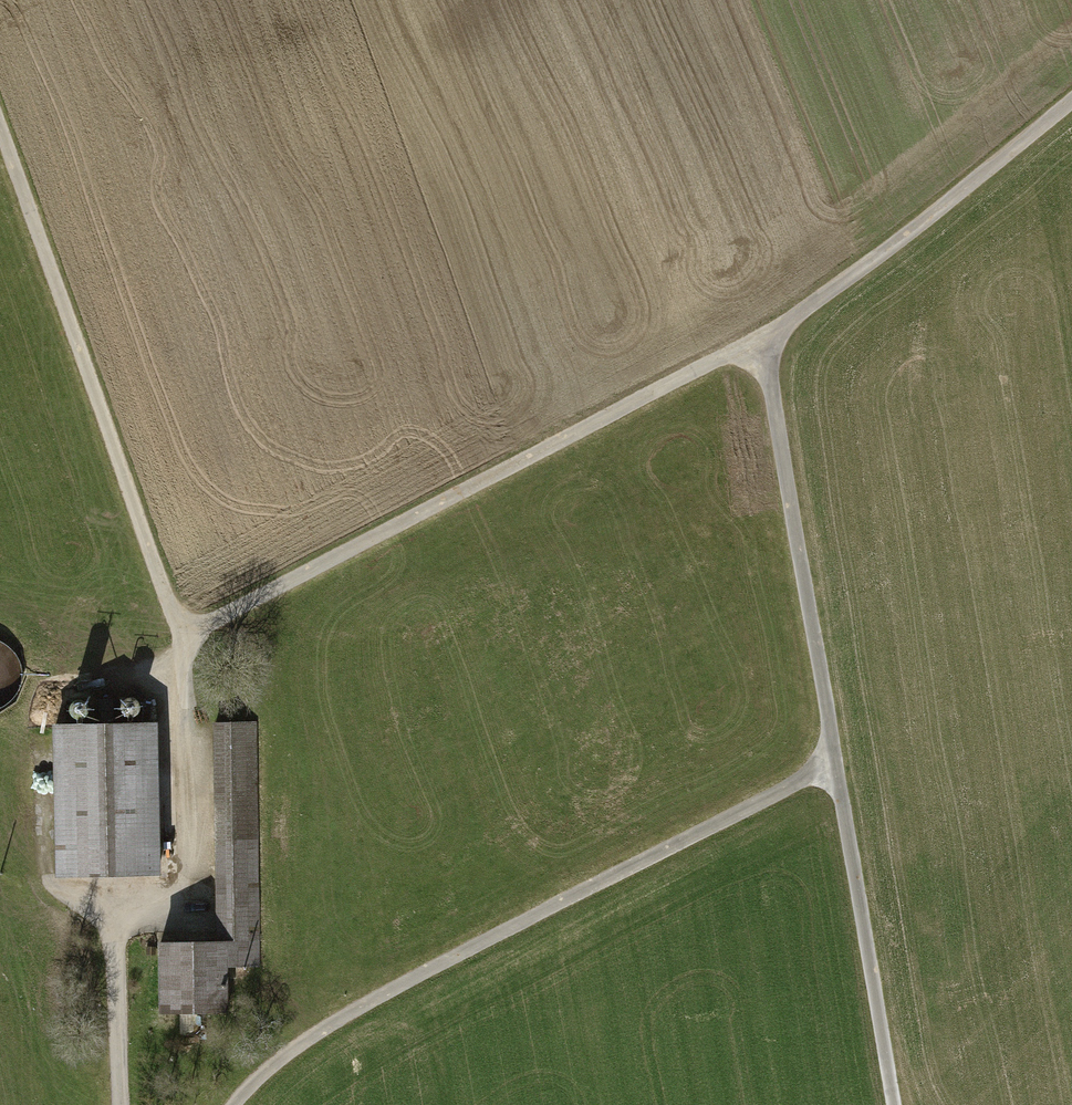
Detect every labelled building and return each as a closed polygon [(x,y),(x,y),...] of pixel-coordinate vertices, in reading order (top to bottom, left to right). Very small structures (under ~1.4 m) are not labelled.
[(253,719),(213,720),(215,939),(158,939),(158,1007),(224,1006),(224,964),(254,963),(253,719)] [(56,872),(159,869),(155,720),(52,722),(56,872)]
